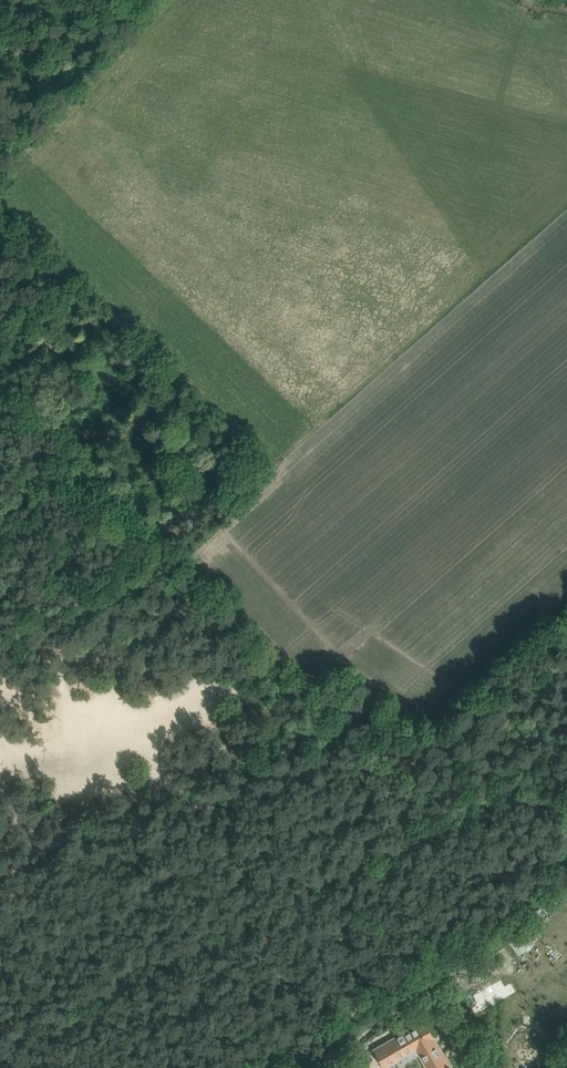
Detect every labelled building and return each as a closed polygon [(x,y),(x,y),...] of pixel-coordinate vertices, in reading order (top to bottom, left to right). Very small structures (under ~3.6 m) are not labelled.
[(449,1066),(437,1044),(430,1048),(426,1043),(427,1042),(417,1026),(374,1051),(384,1067),(418,1047),(422,1053),(420,1054),(428,1067),(450,1067),(449,1066)]
